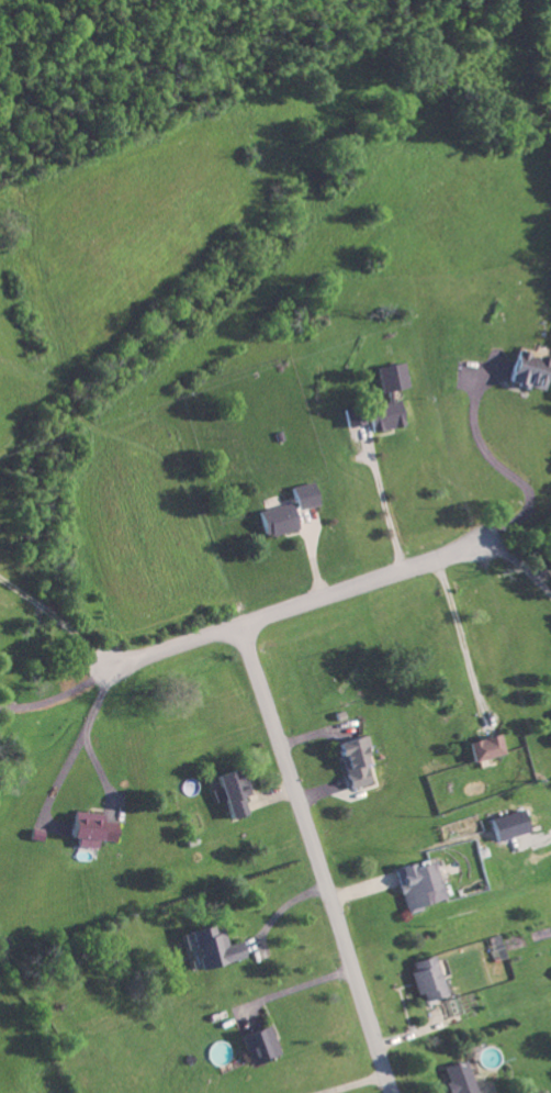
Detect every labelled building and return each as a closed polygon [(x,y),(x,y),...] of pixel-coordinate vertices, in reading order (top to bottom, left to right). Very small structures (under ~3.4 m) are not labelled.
[(514,349),(505,379),(543,390),(550,362),(550,359),(514,349)] [(376,366),(380,390),(409,386),(405,361),(376,366)] [(371,430),(404,425),(400,399),(367,405),(371,430)] [(344,426),(364,423),(362,409),(342,413),(344,426)] [(292,485),(294,507),(319,504),(316,482),(292,485)] [(298,528),(293,502),(257,509),(262,535),(298,528)] [(499,754),(495,733),(463,740),(467,761),(499,754)] [(346,789),(370,782),(358,735),(328,743),(332,755),(337,754),(346,789)] [(527,831),(521,809),(488,817),(493,840),(527,831)] [(73,845),(94,847),(95,838),(112,840),(114,821),(100,819),(101,813),(68,810),(65,836),(73,837),(73,845)] [(444,897),(435,858),(394,867),(404,913),(421,910),(419,903),(444,897)] [(241,957),(236,941),(223,945),(220,932),(211,935),(207,923),(184,930),(195,970),(241,957)] [(410,960),(412,971),(411,971),(417,1000),(442,995),(434,955),(410,960)] [(248,1064),(277,1053),(266,1024),(237,1035),(248,1064)] [(447,1082),(445,1082),(448,1092),(474,1092),(463,1059),(442,1066),(447,1082)]
